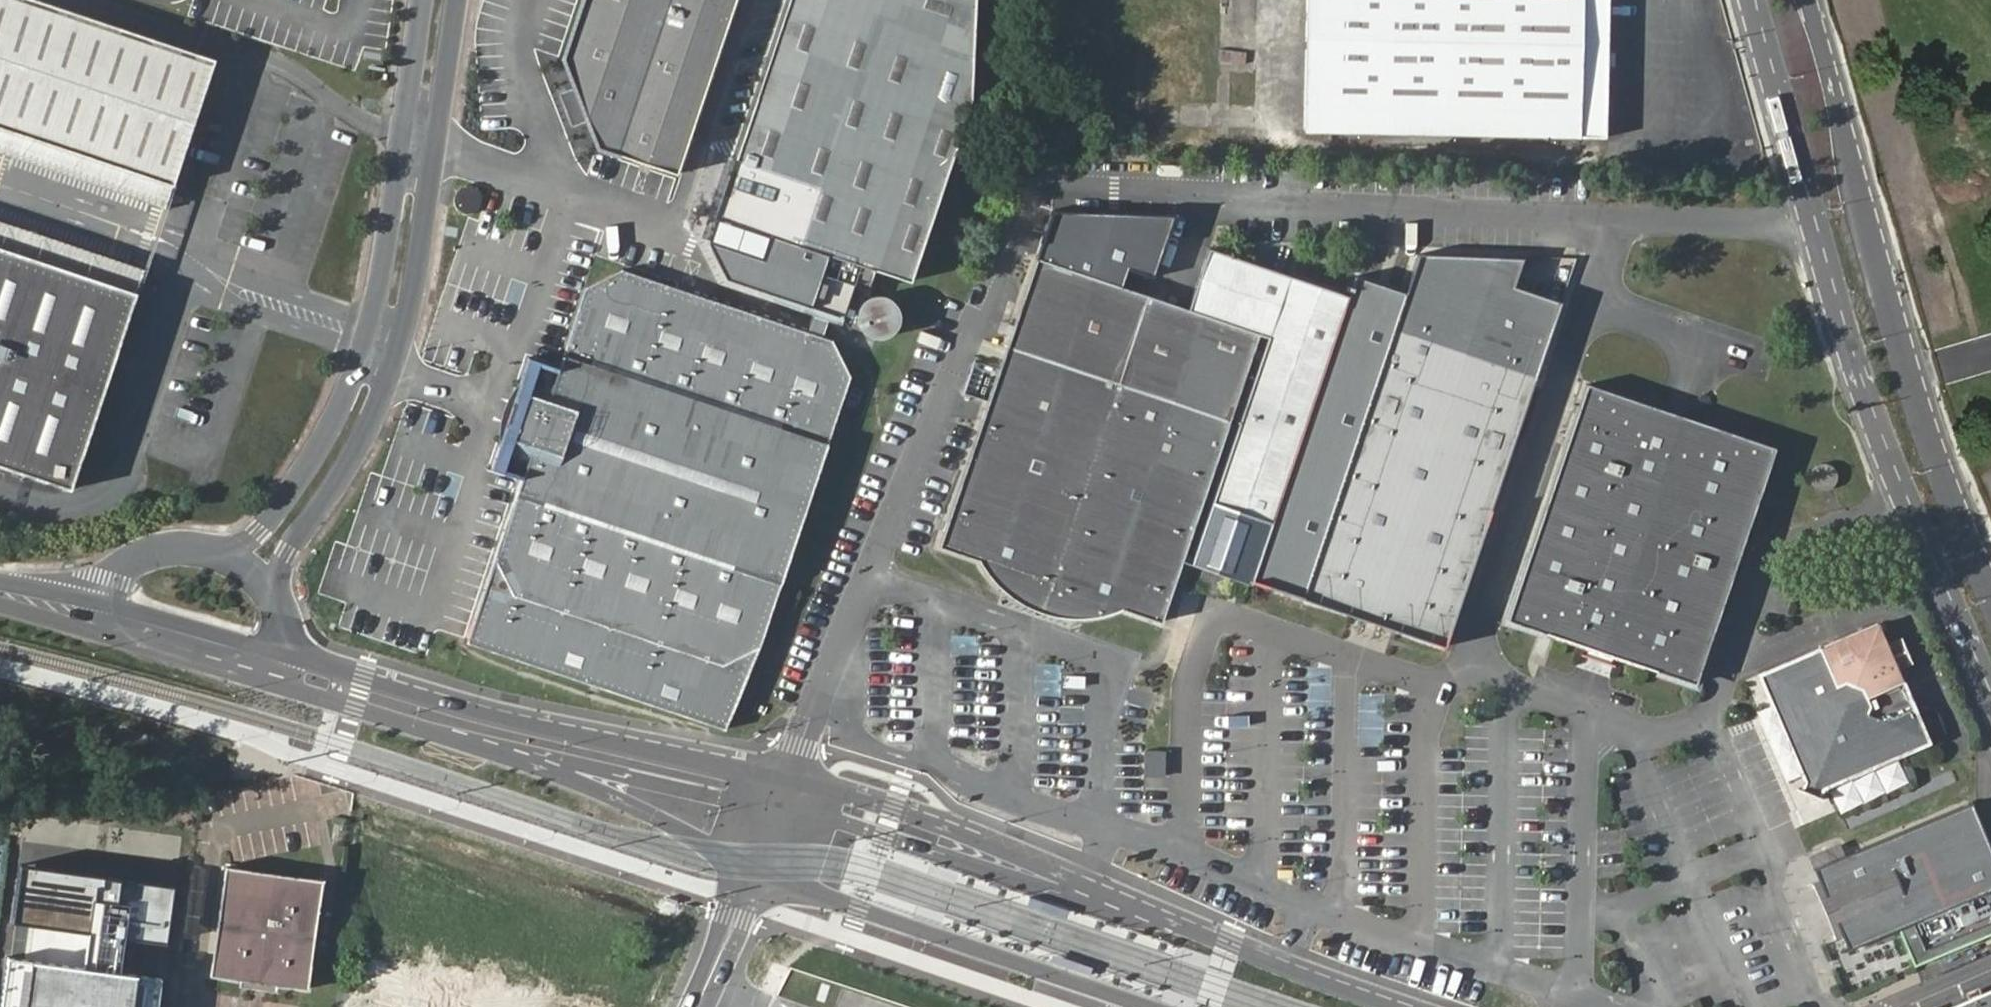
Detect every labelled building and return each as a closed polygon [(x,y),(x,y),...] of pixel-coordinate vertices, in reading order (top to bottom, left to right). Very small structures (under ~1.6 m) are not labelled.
[(175,185),(215,59),(39,0),(0,0),(0,126),(175,185)] [(971,101),(975,0),(789,0),(707,244),(727,280),(814,309),(807,331),(678,289),(622,270),(583,288),(556,369),(526,359),(492,460),(524,470),(465,644),(724,731),(759,651),(850,377),(832,339),(821,335),(828,314),(843,319),(853,287),(869,292),(876,272),(910,284),(971,101)] [(604,146),(685,171),(740,0),(586,0),(567,55),(604,146)] [(1305,131),(1606,138),(1610,0),(1307,0),(1305,131)] [(1172,216),(1052,211),(1009,344),(1230,420),(1261,334),(1124,287),(1130,267),(1154,275),(1172,216)] [(0,247),(0,464),(74,489),(138,294),(0,247)] [(1258,585),(1353,293),(1211,248),(1190,306),(1273,335),(1193,562),(1258,585)] [(1418,256),(1300,598),(1441,647),(1560,301),(1513,284),(1522,256),(1418,256)] [(900,320),(899,314),(897,309),(893,304),(889,301),(884,299),(878,298),(872,299),(867,302),(863,304),(860,309),(857,314),(857,320),(857,326),(860,331),(863,335),(867,338),(872,340),(879,341),(883,341),(889,338),(894,335),(897,330),(899,325),(900,320)] [(1009,346),(944,541),(983,555),(994,572),(1004,581),(1015,591),(1031,600),(1047,606),(1065,611),(1082,612),(1107,609),(1127,603),(1165,616),(1183,561),(1230,421),(1166,398),(1009,346)] [(1587,380),(1502,624),(1697,688),(1779,445),(1587,380)] [(1813,484),(1832,487),(1835,468),(1816,465),(1813,484)] [(1766,675),(1810,784),(1806,795),(1822,803),(1828,792),(1936,748),(1886,628),(1766,675)] [(1362,744),(1381,744),(1382,697),(1363,696),(1362,744)] [(1814,865),(1820,878),(1815,880),(1837,934),(1841,932),(1846,946),(1898,926),(1913,964),(1990,934),(1990,845),(1974,801),(1814,865)] [(12,1006),(165,1006),(172,940),(131,935),(134,908),(177,913),(183,860),(30,844),(24,897),(97,905),(94,932),(21,924),(12,1006)] [(231,867),(215,976),(312,990),(329,884),(231,867)] [(359,1006),(554,1006),(557,985),(363,965),(359,1006)] [(1943,1006),(1990,1006),(1990,987),(1943,1006)]
